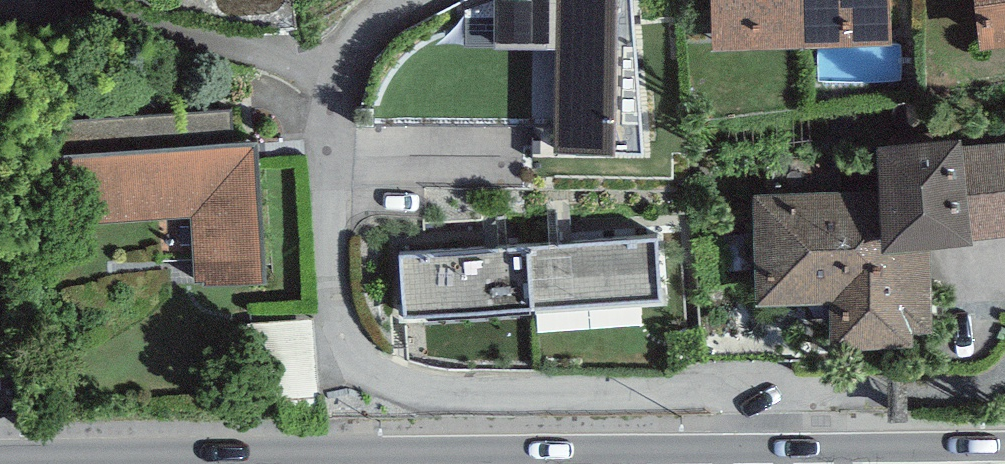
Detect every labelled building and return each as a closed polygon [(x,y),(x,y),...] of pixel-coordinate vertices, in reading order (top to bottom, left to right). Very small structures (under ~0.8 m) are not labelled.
[(633,0),(555,0),(552,139),(642,138),(633,0)] [(801,33),(800,0),(711,0),(712,37),(801,33)] [(801,33),(892,30),(891,0),(800,0),(801,33)] [(979,41),(1004,38),(1004,0),(975,0),(979,41)] [(231,106),(73,116),(79,219),(191,212),(193,255),(195,277),(266,273),(257,134),(233,135),(231,106)] [(961,138),(962,127),(877,134),(880,180),(752,187),(756,293),(830,288),(831,338),(904,335),(905,323),(932,320),(931,228),(961,225),(961,229),(1004,224),(1004,135),(961,138)] [(657,229),(528,237),(532,298),(661,290),(657,229)] [(403,307),(532,298),(528,237),(399,245),(403,307)]
